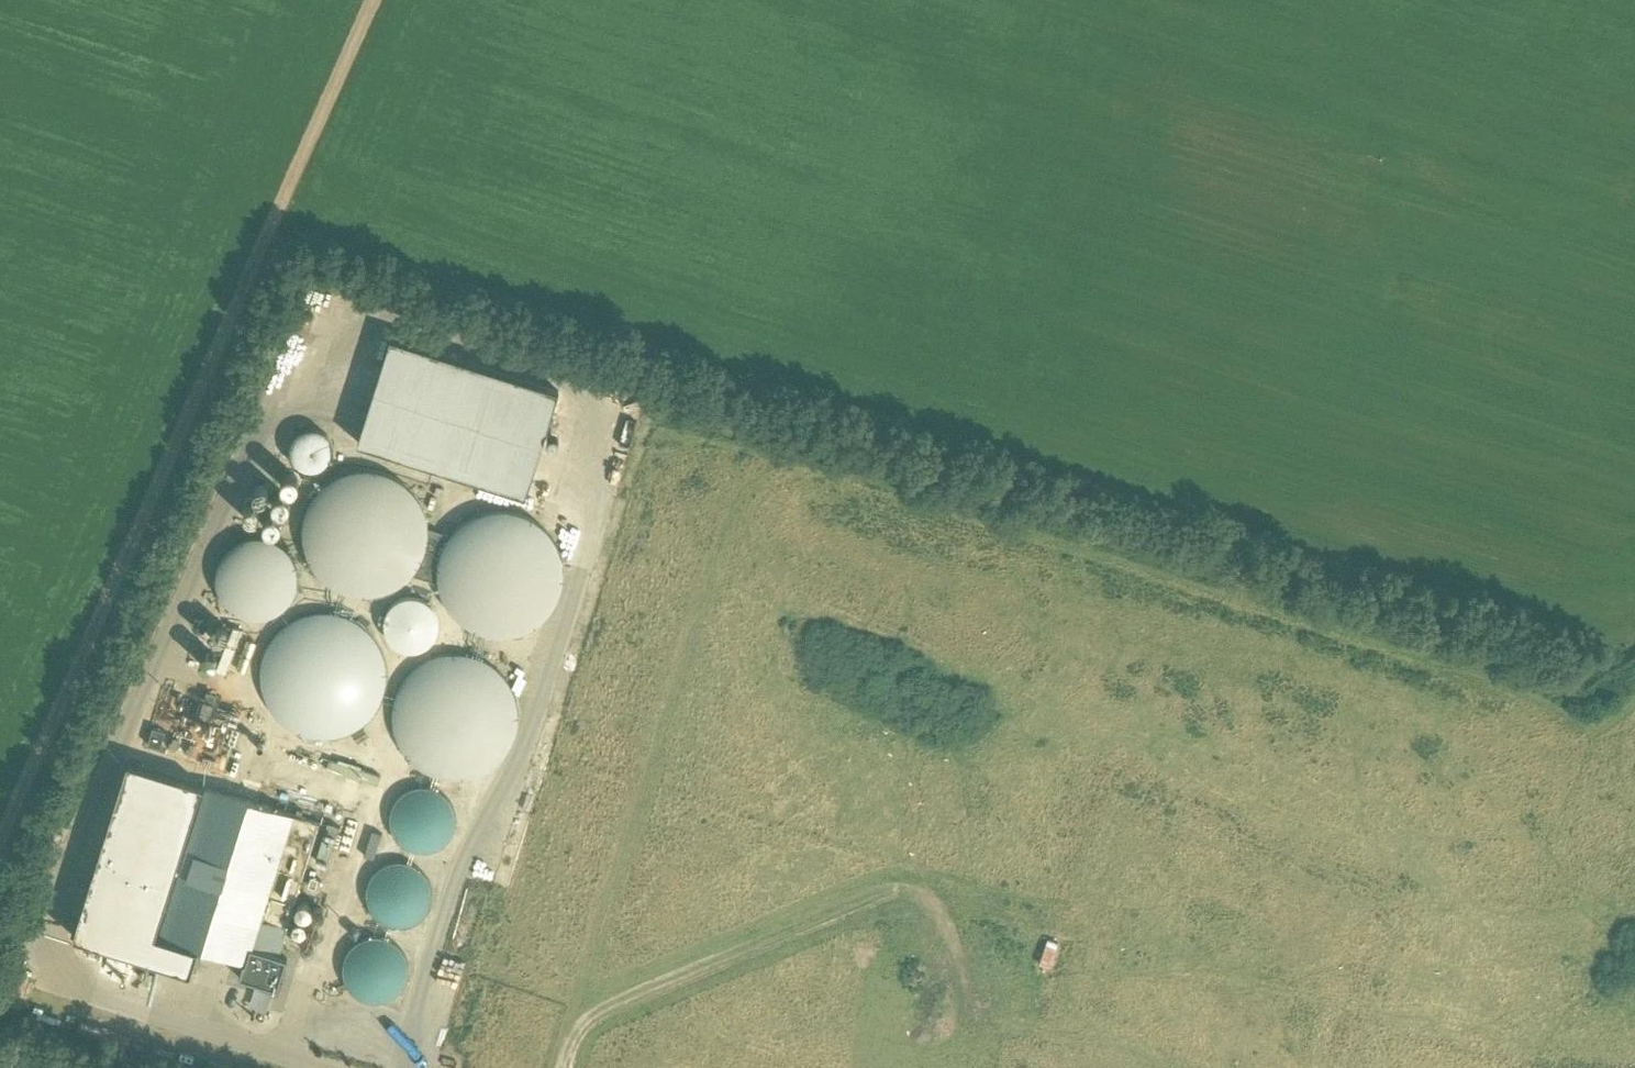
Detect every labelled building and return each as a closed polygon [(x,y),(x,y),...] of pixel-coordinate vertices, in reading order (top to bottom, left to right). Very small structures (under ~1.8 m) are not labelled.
[(358,443),(526,495),(559,392),(391,338),(358,443)] [(303,527),(303,533),(303,538),(303,544),(305,549),(306,554),(308,559),(311,564),(314,568),(317,573),(321,577),(325,580),(329,584),(334,587),(338,589),(343,591),(349,593),(354,594),(359,595),(365,595),(370,595),(375,594),(381,593),(386,591),(391,589),(396,587),(400,584),(404,580),(408,577),(412,573),(415,568),(418,564),(421,559),(423,554),(424,549),(426,544),(426,538),(427,533),(426,527),(426,522),(424,517),(423,512),(421,507),(418,502),(415,497),(412,493),(408,489),(404,485),(400,482),(396,479),(391,477),(386,474),(381,473),(375,472),(370,471),(365,471),(359,471),(354,472),(349,473),(343,475),(338,477),(334,479),(329,482),(325,485),(321,489),(317,493),(314,497),(311,502),(308,507),(306,512),(305,517),(303,522),(303,527)] [(264,510),(289,503),(287,492),(261,499),(264,510)] [(439,568),(438,573),(439,579),(439,584),(441,589),(442,595),(444,600),(447,604),(450,609),(453,613),(457,617),(461,621),(465,624),(469,627),(474,630),(479,632),(484,633),(490,634),(495,635),(500,635),(506,635),(511,634),(517,633),(522,632),(527,630),(532,627),(536,624),(540,621),(544,617),(548,613),(551,609),(554,604),(557,600),(559,595),(560,589),(562,584),(562,579),(563,573),(562,568),(562,563),(560,557),(559,552),(557,547),(554,542),(551,538),(548,533),(544,529),(540,526),(536,523),(532,520),(527,517),(522,515),(517,513),(511,512),(506,512),(500,511),(495,512),(490,512),(484,513),(479,515),(474,517),(469,520),(465,523),(461,526),(457,529),(453,533),(450,538),(447,542),(444,547),(442,552),(441,557),(439,563),(439,568)] [(216,574),(216,577),(216,581),(216,584),(217,588),(218,591),(220,594),(221,598),(223,601),(225,603),(228,606),(230,608),(233,611),(236,612),(239,614),(243,615),(246,617),(249,617),(253,618),(256,618),(260,618),(263,617),(267,617),(270,615),(274,614),(277,612),(280,611),(282,608),(285,606),(287,603),(290,601),(292,598),(293,594),(295,591),(296,588),(296,584),(297,581),(297,577),(297,574),(296,570),(296,567),(295,563),(293,560),(292,557),(290,554),(287,551),(285,549),(282,546),(280,544),(277,542),(274,541),(270,539),(267,538),(263,537),(260,537),(256,537),(253,537),(249,537),(246,538),(243,539),(239,541),(236,542),(233,544),(230,546),(228,549),(225,551),(223,554),(221,557),(220,560),(218,563),(217,567),(216,570),(216,574)] [(384,621),(384,623),(384,626),(385,628),(385,630),(386,632),(387,635),(388,637),(389,639),(391,641),(392,642),(394,644),(396,645),(398,647),(400,648),(402,649),(404,649),(406,650),(409,650),(411,650),(414,650),(416,650),(418,649),(420,649),(423,648),(425,647),(427,645),(429,644),(430,642),(432,641),(433,639),(435,637),(436,635),(437,632),(437,630),(438,628),(438,626),(438,623),(438,621),(438,619),(437,616),(437,614),(436,612),(435,610),(433,608),(432,606),(430,604),(429,603),(427,601),(425,600),(423,599),(420,598),(418,597),(416,597),(414,596),(411,596),(409,596),(406,597),(404,597),(402,598),(400,599),(398,600),(396,601),(394,603),(392,604),(391,606),(389,608),(388,610),(387,612),(386,614),(385,616),(385,619),(384,621)] [(323,737),(329,737),(334,736),(340,735),(345,733),(350,731),(355,728),(359,726),(364,722),(368,718),(371,714),(375,710),(378,706),(380,701),(382,696),(384,690),(385,685),(386,680),(386,674),(386,669),(385,663),(384,658),(382,653),(380,648),(378,643),(375,638),(371,634),(368,630),(364,626),(359,623),(355,620),(350,617),(345,615),(340,614),(334,612),(329,612),(323,611),(318,612),(313,612),(307,614),(302,615),(297,617),(292,620),(287,623),(283,626),(279,630),(275,634),(272,638),(269,643),(267,648),(265,653),(263,658),(262,663),(261,669),(261,674),(261,680),(262,685),(263,690),(265,696),(267,701),(269,706),(272,710),(275,714),(279,718),(283,722),(287,726),(292,728),(297,731),(302,733),(307,735),(313,736),(318,737),(323,737)] [(242,623),(233,645),(246,650),(255,628),(242,623)] [(454,779),(460,779),(465,778),(471,777),(476,775),(481,773),(486,771),(491,768),(495,764),(499,760),(503,756),(506,752),(509,747),(512,742),(514,737),(516,732),(517,727),(518,721),(518,716),(518,710),(517,704),(516,699),(514,694),(512,689),(510,684),(507,679),(503,675),(499,671),(495,667),(491,663),(486,660),(481,658),(476,656),(471,654),(465,653),(460,652),(454,652),(449,652),(443,653),(438,654),(433,656),(427,658),(422,660),(418,663),(413,667),(409,670),(405,675),(402,679),(399,684),(397,689),(394,694),(393,699),(392,704),(391,710),(391,715),(391,721),(392,726),(393,732),(394,737),(397,742),(399,747),(402,752),(405,756),(409,760),(413,764),(418,768),(422,771),(427,773),(432,775),(438,777),(443,778),(449,779),(454,779)] [(158,936),(204,784),(128,761),(74,938),(188,973),(195,948),(158,936)] [(320,822),(204,784),(158,936),(245,963),(241,978),(280,990),(289,957),(280,954),(320,822)] [(425,854),(428,854),(431,853),(433,852),(436,851),(439,849),(441,848),(444,846),(446,844),(448,842),(450,839),(451,837),(453,834),(454,831),(455,828),(455,825),(455,822),(455,819),(455,816),(454,813),(454,810),(452,807),(451,805),(449,802),(448,800),(446,797),(443,795),(441,794),(438,792),(436,791),(433,789),(430,789),(427,788),(424,788),(421,788),(418,788),(415,788),(412,789),(409,790),(406,792),(404,793),(401,795),(399,797),(397,799),(395,801),(393,804),(392,807),(391,809),(390,812),(389,815),(389,818),(389,821),(389,824),(389,827),(390,830),(391,833),(392,836),(394,838),(395,841),(397,843),(400,845),(402,847),(404,849),(407,851),(410,852),(413,853),(416,853),(419,854),(422,854),(425,854)] [(399,928),(402,928),(405,927),(407,927),(410,926),(413,925),(415,924),(418,922),(420,920),(422,918),(424,916),(426,914),(427,912),(429,909),(430,906),(431,904),(431,901),(432,898),(432,895),(432,892),(431,890),(431,887),(430,884),(429,881),(427,879),(426,877),(424,874),(422,872),(420,870),(418,869),(415,867),(413,866),(410,865),(407,864),(405,863),(402,863),(399,863),(396,863),(393,863),(391,864),(388,865),(385,866),(383,867),(380,869),(378,870),(376,872),(374,874),(372,877),(371,879),(369,881),(368,884),(367,887),(367,890),(366,892),(366,895),(366,898),(367,901),(367,904),(368,906),(369,909),(371,912),(372,914),(374,916),(376,918),(378,920),(380,922),(383,924),(385,925),(388,926),(391,927),(393,927),(396,928),(399,928)] [(315,955),(325,952),(320,935),(310,937),(315,955)] [(376,1002),(378,1002),(381,1002),(384,1001),(387,1000),(390,999),(392,998),(394,996),(397,995),(399,993),(401,990),(403,988),(404,986),(405,983),(406,980),(407,978),(408,975),(408,972),(408,969),(408,966),(408,963),(407,961),(406,958),(405,955),(403,953),(402,950),(400,948),(398,946),(396,944),(393,942),(391,941),(388,940),(386,939),(383,938),(380,937),(377,937),(374,937),(371,937),(369,938),(366,939),(363,940),(360,941),(358,942),(356,944),(353,946),(351,948),(349,950),(348,953),(346,955),(345,958),(344,960),(344,963),(343,966),(343,969),(343,972),(343,975),(344,977),(345,980),(346,983),(347,985),(349,988),(350,990),(352,992),(354,994),(357,996),(359,998),(362,999),(364,1000),(367,1001),(370,1002),(373,1002),(376,1002)] [(163,1052),(165,1037),(147,1034),(144,1049),(163,1052)]
